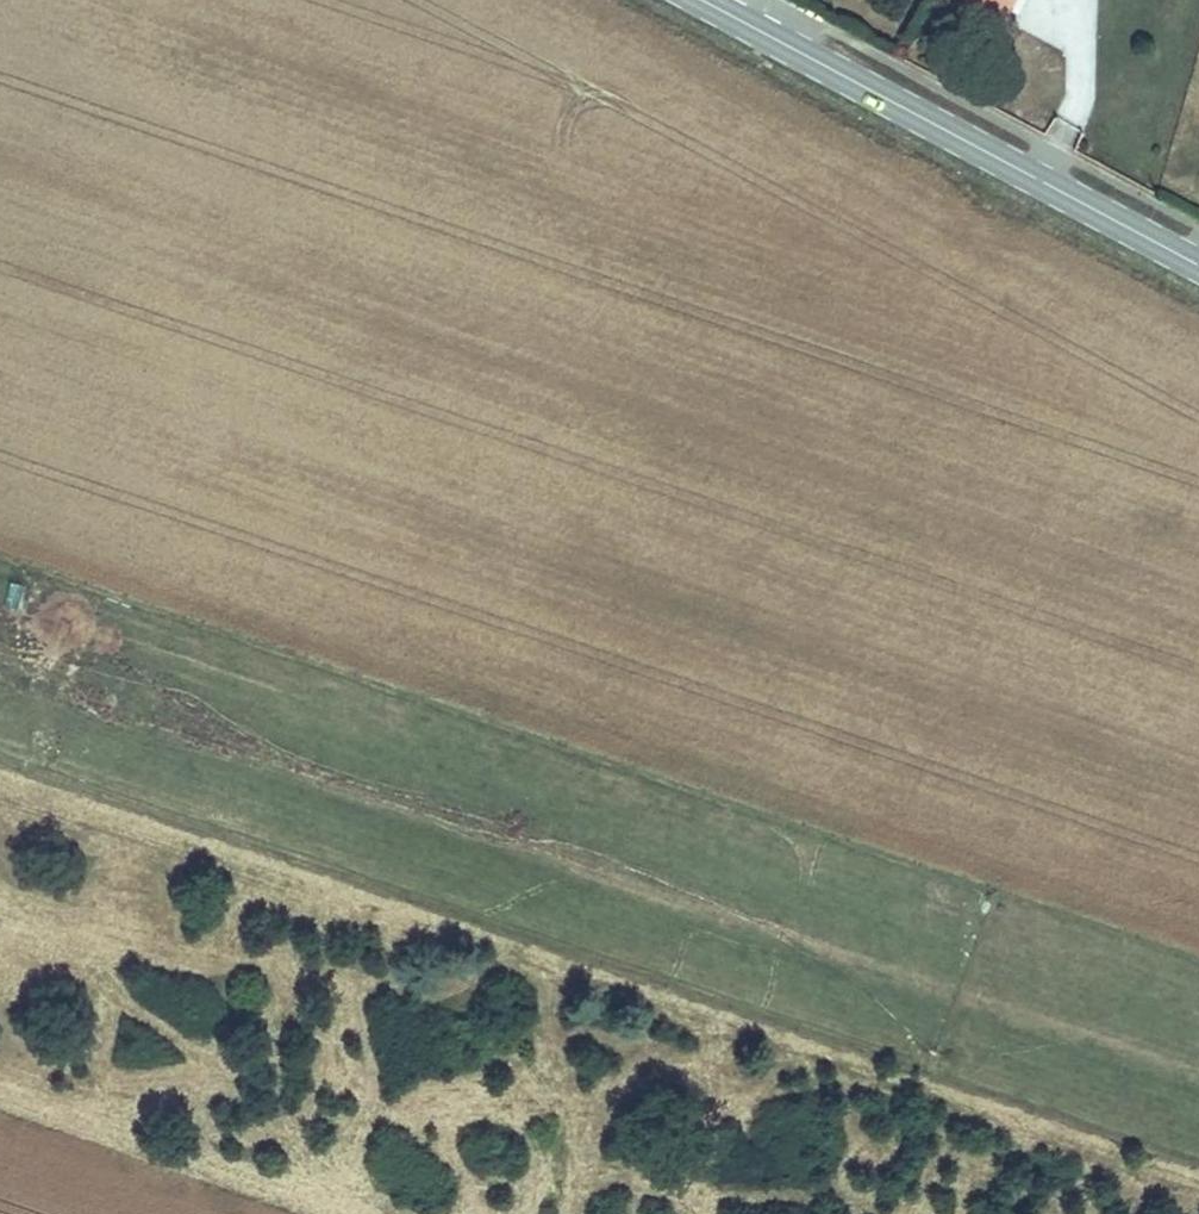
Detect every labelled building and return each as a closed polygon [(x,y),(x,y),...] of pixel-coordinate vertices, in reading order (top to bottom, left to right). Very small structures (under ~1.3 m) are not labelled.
[(1004,21),(1013,0),(957,0),(1004,21)]
